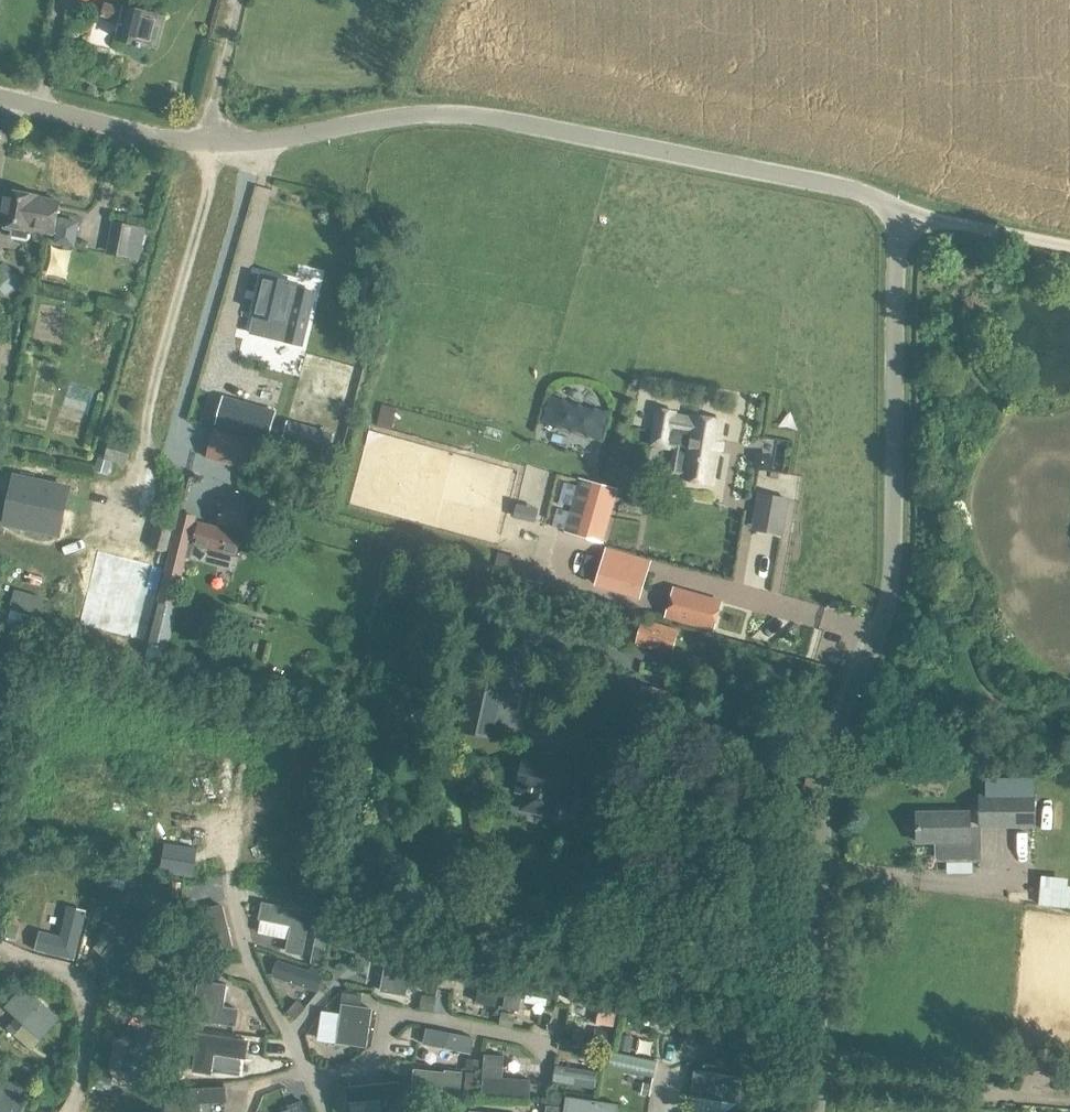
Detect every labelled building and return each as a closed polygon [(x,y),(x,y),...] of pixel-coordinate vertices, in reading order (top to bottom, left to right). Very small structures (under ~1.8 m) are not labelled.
[(125,5),(125,7),(105,2),(101,17),(121,22),(116,38),(159,49),(167,17),(125,5)] [(0,218),(0,226),(10,228),(9,234),(13,239),(28,242),(32,238),(34,231),(32,231),(37,198),(38,196),(5,190),(0,218)] [(38,198),(37,198),(32,231),(34,231),(57,236),(56,242),(75,246),(80,220),(57,215),(59,202),(38,198)] [(141,261),(147,228),(113,221),(107,254),(141,261)] [(0,271),(0,288),(6,294),(21,281),(6,265),(0,271)] [(254,314),(251,330),(303,343),(315,293),(299,289),(298,292),(293,291),(295,283),(263,275),(254,314)] [(224,397),(216,425),(269,439),(276,411),(224,397)] [(675,413),(656,410),(653,432),(674,435),(672,449),(673,450),(669,475),(682,477),(682,478),(712,483),(721,422),(674,415),(675,413)] [(287,426),(283,442),(329,454),(333,438),(287,426)] [(216,431),(209,456),(219,459),(226,433),(216,431)] [(15,477),(5,523),(60,535),(70,488),(15,477)] [(618,488),(579,477),(564,531),(603,542),(618,488)] [(782,535),(788,497),(758,492),(752,530),(782,535)] [(224,501),(218,527),(199,522),(193,546),(189,558),(203,561),(235,569),(251,508),(224,501)] [(176,520),(157,515),(149,547),(168,552),(176,520)] [(179,522),(160,602),(175,605),(194,526),(179,522)] [(596,580),(595,586),(641,599),(652,561),(606,548),(602,560),(596,580)] [(77,623),(142,639),(159,566),(95,551),(77,623)] [(587,555),(581,576),(596,580),(602,560),(587,555)] [(675,588),(667,617),(714,631),(722,601),(675,588)] [(618,595),(615,609),(640,613),(643,600),(618,595)] [(643,620),(637,643),(673,653),(679,630),(643,620)] [(361,661),(356,685),(362,686),(367,687),(371,662),(366,661),(361,661)] [(460,728),(492,735),(502,688),(471,680),(460,728)] [(672,710),(639,702),(635,719),(668,727),(672,710)] [(582,766),(553,760),(555,755),(526,748),(516,792),(524,794),(520,810),(555,818),(559,802),(574,805),(582,766)] [(1034,794),(979,795),(980,826),(1035,825),(1034,794)] [(969,835),(968,812),(916,813),(917,842),(936,842),(936,850),(942,850),(942,859),(940,859),(940,860),(980,859),(979,835),(969,835)] [(1064,921),(1068,892),(1039,888),(1035,917),(1064,921)] [(296,909),(263,902),(260,918),(292,925),(286,952),(302,956),(312,910),(297,907),(296,909)] [(207,907),(218,954),(235,950),(223,903),(207,907)] [(102,956),(100,958),(111,969),(132,947),(139,954),(150,942),(143,935),(149,929),(145,925),(149,921),(132,905),(102,937),(103,938),(112,946),(102,956)] [(75,961),(88,910),(69,906),(61,936),(41,931),(36,951),(75,961)] [(388,961),(383,991),(407,995),(415,951),(377,943),(374,959),(388,961)] [(315,946),(312,963),(323,965),(326,948),(315,946)] [(192,959),(192,976),(209,976),(209,959),(192,959)] [(503,973),(461,964),(458,980),(483,985),(479,1003),(496,1007),(503,973)] [(511,973),(504,1007),(521,1010),(524,993),(550,998),(553,981),(511,973)] [(223,1006),(226,985),(197,980),(191,1020),(236,1027),(239,1009),(223,1006)] [(10,992),(0,1003),(17,1017),(8,1028),(15,1035),(24,1024),(41,1040),(60,1019),(24,986),(15,997),(14,996),(11,993),(10,992)] [(575,986),(572,1002),(600,1007),(597,1025),(614,1028),(619,993),(575,986)] [(344,993),(342,1004),(361,1006),(363,996),(361,995),(344,993)] [(423,995),(420,1010),(434,1012),(437,997),(423,995)] [(298,1001),(288,1013),(296,1020),(306,1008),(298,1001)] [(318,1039),(318,1040),(335,1043),(366,1047),(368,1048),(373,1009),(372,1008),(343,1004),(341,1014),(323,1011),(318,1039)] [(689,1023),(692,1023),(689,1041),(706,1044),(708,1026),(737,1030),(739,1015),(692,1007),(689,1023)] [(502,1013),(500,1026),(513,1029),(516,1015),(502,1013)] [(125,1029),(123,1038),(129,1039),(128,1040),(124,1067),(124,1069),(140,1072),(140,1069),(140,1068),(158,1071),(160,1058),(161,1053),(164,1034),(156,1032),(156,1029),(157,1026),(158,1020),(136,1016),(135,1024),(131,1023),(130,1030),(125,1029)] [(248,1040),(198,1032),(186,1030),(182,1054),(194,1056),(192,1072),(211,1074),(214,1054),(245,1059),(248,1040)] [(619,1042),(618,1049),(631,1051),(634,1038),(621,1035),(619,1042)] [(426,1044),(423,1061),(444,1065),(446,1047),(426,1044)] [(557,1065),(556,1064),(554,1083),(594,1089),(599,1051),(584,1048),(582,1064),(558,1060),(557,1065)] [(504,1056),(485,1055),(483,1095),(531,1098),(532,1080),(503,1078),(504,1056)] [(481,1060),(468,1058),(467,1063),(466,1069),(479,1071),(481,1060)] [(169,1064),(167,1080),(179,1082),(181,1066),(169,1064)] [(414,1070),(412,1087),(444,1090),(442,1111),(459,1111),(463,1073),(446,1071),(446,1073),(414,1070)] [(739,1104),(743,1078),(696,1071),(692,1097),(739,1104)] [(748,1072),(745,1093),(754,1094),(757,1074),(748,1072)] [(467,1073),(465,1091),(476,1092),(478,1074),(467,1073)] [(398,1082),(347,1087),(348,1102),(382,1099),(383,1111),(401,1111),(398,1082)] [(0,1084),(0,1111),(12,1111),(22,1111),(26,1104),(18,1101),(21,1095),(0,1084)] [(182,1089),(183,1111),(200,1111),(200,1104),(226,1103),(226,1087),(182,1089)] [(549,1091),(547,1104),(564,1107),(566,1094),(565,1094),(549,1091)] [(567,1111),(617,1111),(618,1105),(569,1098),(567,1111)] [(303,1101),(291,1106),(292,1109),(294,1111),(307,1111),(303,1101)]
